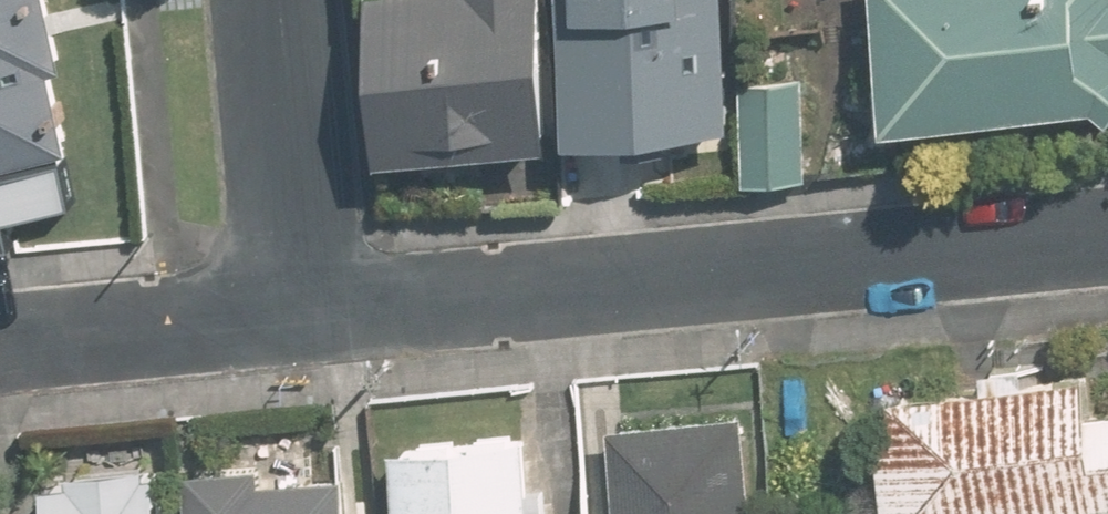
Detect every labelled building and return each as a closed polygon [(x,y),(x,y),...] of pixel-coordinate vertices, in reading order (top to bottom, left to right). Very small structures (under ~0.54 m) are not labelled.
[(78,142),(58,58),(67,56),(53,0),(0,0),(0,161),(78,142)] [(387,157),(563,142),(551,0),(374,0),(387,157)] [(582,137),(738,127),(730,0),(574,0),(582,137)] [(888,121),(1107,100),(1107,0),(877,0),(888,121)] [(802,79),(744,82),(749,170),(807,167),(802,79)] [(892,386),(902,513),(951,513),(1107,502),(1107,406),(1094,407),(1091,370),(892,386)] [(617,422),(625,513),(762,513),(753,410),(617,422)] [(400,445),(405,513),(528,513),(522,436),(400,445)] [(48,469),(54,513),(167,513),(159,455),(48,469)] [(191,468),(194,513),(350,513),(346,457),(191,468)]
